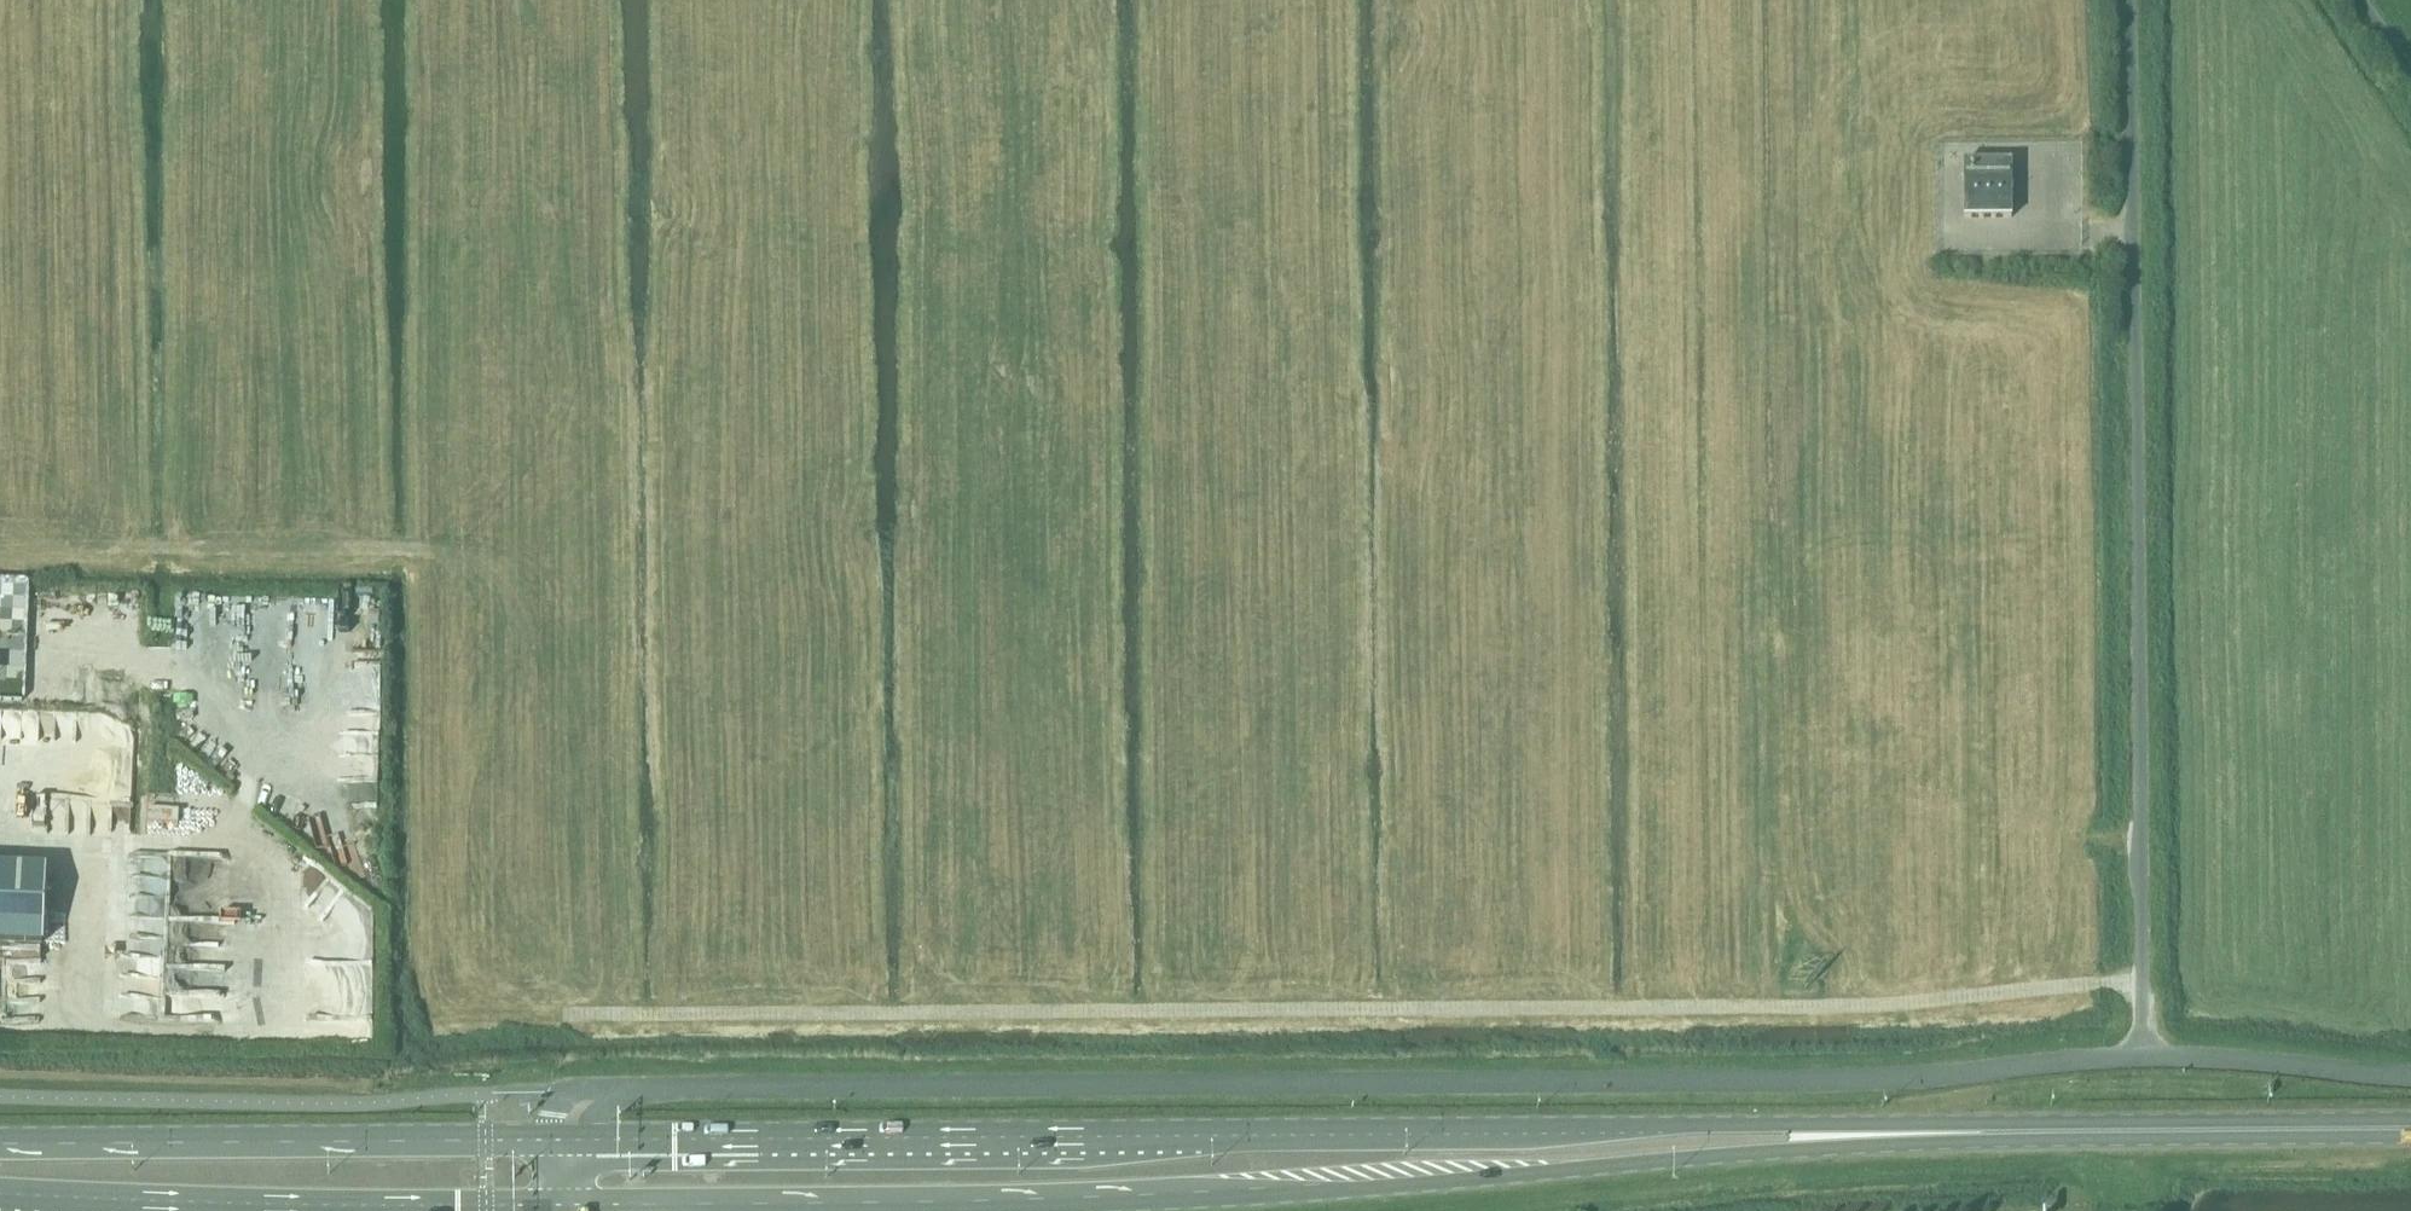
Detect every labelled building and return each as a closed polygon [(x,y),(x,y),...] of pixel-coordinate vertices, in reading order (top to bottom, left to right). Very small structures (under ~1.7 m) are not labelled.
[(2011,217),(2011,162),(1964,161),(1963,217),(2011,217)] [(41,944),(44,870),(0,868),(0,942),(41,944)]
